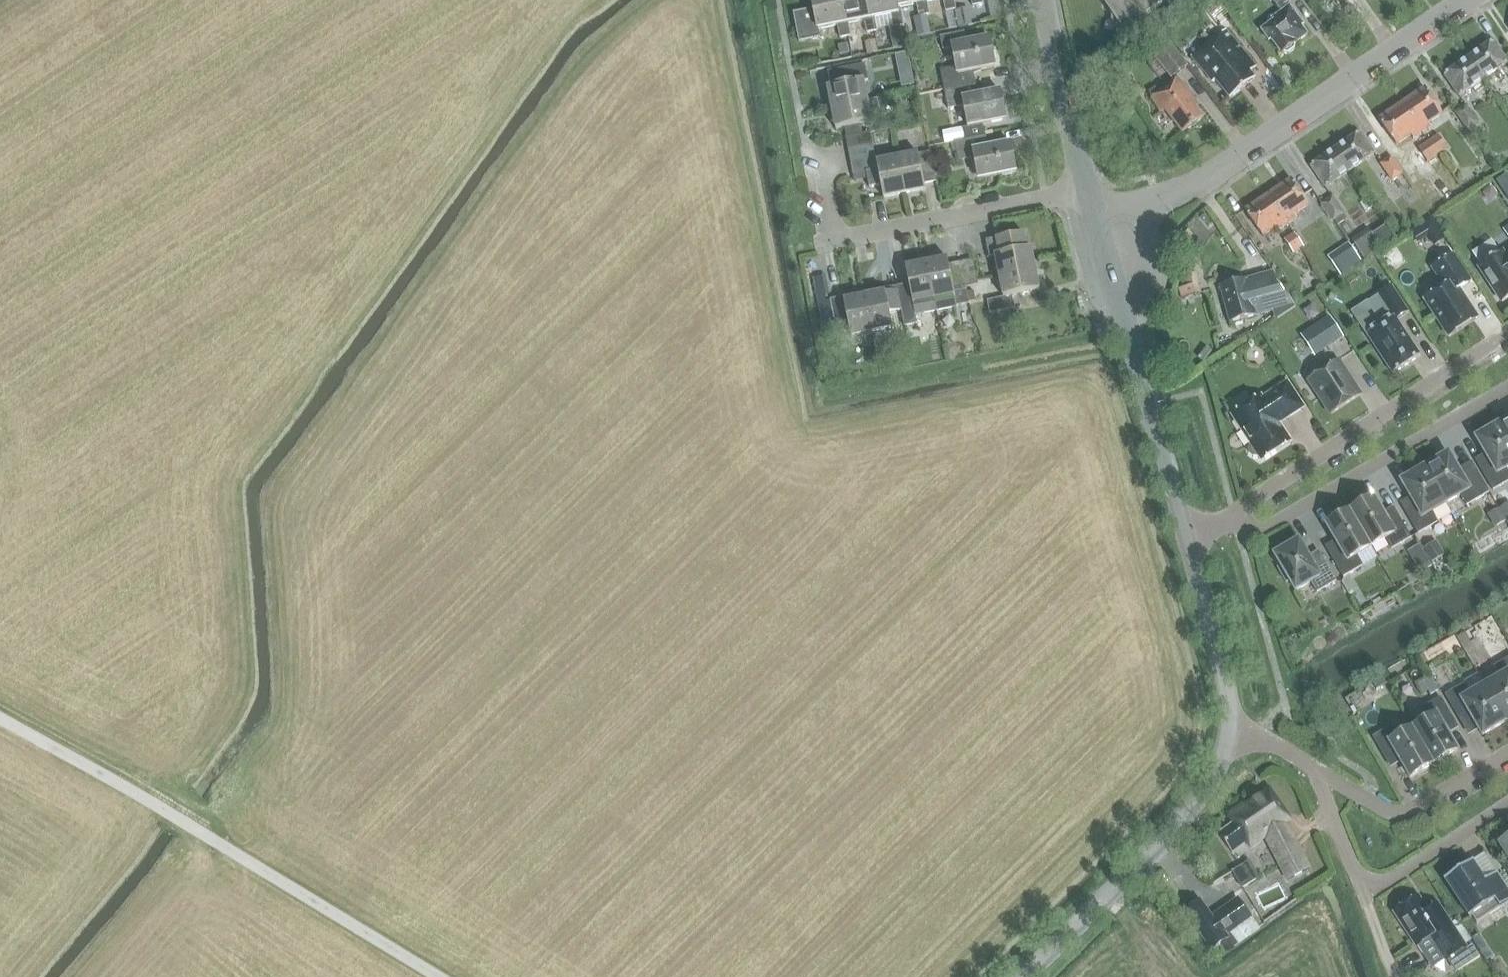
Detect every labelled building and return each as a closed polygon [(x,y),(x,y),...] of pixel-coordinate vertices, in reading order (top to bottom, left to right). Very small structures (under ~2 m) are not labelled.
[(814,9),(792,13),(798,42),(820,38),(818,29),(838,24),(841,37),(851,35),(848,23),(845,23),(840,0),(812,0),(814,9)] [(845,23),(848,23),(865,19),(868,32),(877,30),(875,17),(872,18),(868,0),(840,0),(845,23)] [(898,7),(897,7),(896,0),(868,0),(872,18),(875,17),(892,14),(894,27),(904,25),(901,12),(899,12),(898,7)] [(898,7),(917,3),(920,16),(930,14),(927,1),(924,2),(923,0),(896,0),(897,7),(898,7)] [(955,0),(945,0),(947,11),(956,9),(955,0)] [(1168,0),(1102,0),(1123,30),(1168,0)] [(1307,34),(1302,26),(1304,24),(1289,5),(1290,1),(1290,0),(1281,0),(1276,5),(1281,12),(1272,19),(1274,21),(1262,29),(1269,40),(1271,39),(1281,54),(1287,53),(1294,49),(1294,44),(1307,34)] [(957,28),(972,25),(968,8),(954,11),(957,28)] [(1249,72),(1256,66),(1226,29),(1192,57),(1212,82),(1215,80),(1229,97),(1254,77),(1249,72)] [(940,69),(944,89),(976,82),(973,70),(995,66),(989,38),(965,42),(964,32),(940,37),(942,49),(953,47),(957,66),(940,69)] [(1171,77),(1187,65),(1171,43),(1170,43),(1163,34),(1147,47),(1154,55),(1171,77)] [(1491,42),(1467,58),(1482,79),(1505,64),(1491,42)] [(1482,79),(1467,58),(1444,74),(1458,95),(1482,79)] [(827,71),(830,86),(827,87),(831,108),(867,101),(863,80),(866,79),(863,64),(827,71)] [(1183,133),(1203,118),(1195,108),(1198,105),(1178,78),(1151,98),(1161,112),(1165,109),(1183,133)] [(976,82),(944,89),(948,108),(964,105),(967,121),(964,121),(962,125),(965,139),(985,135),(983,123),(1006,119),(1000,90),(978,95),(976,82)] [(1425,87),(1402,103),(1422,132),(1430,126),(1428,123),(1442,113),(1439,108),(1425,87)] [(868,101),(867,101),(831,108),(835,129),(872,122),(881,120),(877,100),(868,101)] [(1382,124),(1396,145),(1411,135),(1413,138),(1422,132),(1402,103),(1379,119),(1382,123),(1382,124)] [(1477,123),(1464,104),(1453,112),(1466,131),(1477,123)] [(890,146),(887,128),(871,131),(875,149),(890,146)] [(848,150),(872,144),(870,132),(845,137),(848,150)] [(1360,132),(1335,148),(1350,170),(1374,153),(1360,132)] [(985,135),(965,139),(955,141),(958,160),(975,157),(979,178),(1016,171),(1010,143),(988,147),(985,135)] [(1437,135),(1427,142),(1436,156),(1446,149),(1437,135)] [(1427,142),(1417,149),(1426,162),(1436,156),(1427,142)] [(875,157),(872,144),(848,150),(850,162),(875,157)] [(1350,170),(1335,148),(1311,165),(1326,186),(1350,170)] [(898,157),(906,193),(925,189),(924,184),(936,181),(931,157),(919,159),(918,153),(898,157)] [(850,162),(853,174),(866,171),(878,168),(876,161),(875,157),(850,162)] [(906,193),(898,157),(876,161),(878,168),(866,171),(869,187),(882,185),(884,197),(906,193)] [(1379,164),(1391,182),(1402,175),(1389,157),(1379,164)] [(1290,179),(1267,195),(1288,225),(1296,219),(1294,215),(1308,205),(1290,179)] [(1288,225),(1267,195),(1244,211),(1262,237),(1276,227),(1279,230),(1288,225)] [(1343,215),(1331,196),(1320,203),(1332,222),(1343,215)] [(1360,237),(1368,255),(1384,249),(1376,230),(1360,237)] [(994,256),(998,275),(1035,268),(1031,247),(1026,248),(1023,233),(985,240),(989,257),(994,256)] [(1345,274),(1367,261),(1355,242),(1334,255),(1345,274)] [(1504,256),(1501,252),(1478,267),(1501,302),(1507,298),(1507,253),(1504,256)] [(1444,286),(1424,299),(1448,337),(1477,318),(1458,289),(1469,282),(1452,255),(1432,268),(1444,286)] [(947,258),(927,262),(937,312),(957,308),(957,306),(968,304),(964,286),(977,284),(973,259),(948,264),(947,258)] [(914,317),(937,312),(927,262),(906,266),(909,284),(896,286),(902,312),(905,327),(916,324),(914,317)] [(1039,290),(1035,268),(998,275),(1003,297),(987,300),(989,313),(1014,308),(1012,295),(1039,290)] [(1188,283),(1199,280),(1196,268),(1184,272),(1188,283)] [(1220,286),(1230,321),(1273,309),(1276,318),(1296,305),(1272,271),(1246,279),(1245,279),(1220,286)] [(890,314),(902,312),(896,286),(885,289),(885,292),(866,295),(874,332),(892,328),(890,314)] [(1408,312),(1391,286),(1367,302),(1382,324),(1366,334),(1392,374),(1420,355),(1397,319),(1408,312)] [(844,297),(830,299),(835,324),(847,322),(850,336),(874,332),(866,295),(844,300),(844,297)] [(1329,316),(1300,335),(1314,357),(1343,337),(1329,316)] [(1337,361),(1308,380),(1331,414),(1359,395),(1337,361)] [(1253,456),(1258,456),(1260,460),(1290,440),(1278,423),(1303,407),(1287,381),(1262,397),(1261,396),(1231,416),(1250,444),(1248,449),(1249,453),(1253,456)] [(1507,440),(1507,419),(1499,424),(1507,440)] [(1507,467),(1507,440),(1499,424),(1475,437),(1487,458),(1477,464),(1492,490),(1507,481),(1507,473),(1506,468),(1507,467)] [(1424,467),(1445,503),(1460,495),(1466,505),(1489,492),(1473,466),(1460,474),(1448,454),(1424,467)] [(1431,512),(1445,503),(1424,467),(1401,481),(1413,502),(1402,508),(1417,533),(1437,522),(1431,512)] [(1373,497),(1349,511),(1370,547),(1385,539),(1391,549),(1410,538),(1395,512),(1385,518),(1373,497)] [(1486,515),(1493,527),(1507,519),(1507,502),(1486,515)] [(1356,555),(1370,547),(1349,511),(1326,524),(1338,545),(1327,551),(1343,577),(1362,566),(1356,555)] [(1497,533),(1504,544),(1507,542),(1507,526),(1497,533)] [(1443,554),(1435,540),(1422,547),(1430,562),(1443,554)] [(1316,592),(1336,581),(1320,555),(1310,561),(1298,541),(1274,555),(1280,566),(1277,568),(1285,582),(1289,580),(1295,591),(1310,582),(1316,592)] [(1505,721),(1507,720),(1507,658),(1493,666),(1499,677),(1485,685),(1505,721)] [(1433,681),(1425,686),(1430,695),(1438,690),(1433,681)] [(1482,735),(1505,721),(1485,685),(1470,693),(1464,683),(1444,694),(1459,720),(1470,714),(1482,735)] [(1412,728),(1433,764),(1457,750),(1445,729),(1455,723),(1440,697),(1420,709),(1427,719),(1412,728)] [(1410,777),(1433,764),(1412,728),(1398,736),(1391,726),(1372,737),(1387,763),(1398,757),(1410,777)] [(1268,790),(1245,807),(1244,806),(1229,816),(1234,823),(1219,834),(1232,853),(1247,842),(1249,846),(1264,835),(1287,880),(1309,869),(1285,822),(1288,819),(1268,790)] [(1507,856),(1507,838),(1500,844),(1507,856)] [(1488,916),(1507,903),(1507,888),(1497,872),(1485,879),(1472,860),(1444,879),(1469,917),(1483,908),(1488,916)] [(1239,868),(1245,884),(1264,877),(1257,861),(1239,868)] [(1268,903),(1287,898),(1285,887),(1265,892),(1268,903)] [(1466,949),(1465,946),(1443,913),(1435,901),(1425,907),(1418,897),(1394,912),(1416,945),(1431,935),(1446,959),(1447,961),(1466,949)] [(1199,901),(1185,911),(1212,950),(1227,939),(1226,936),(1251,918),(1237,898),(1210,917),(1199,901)]
